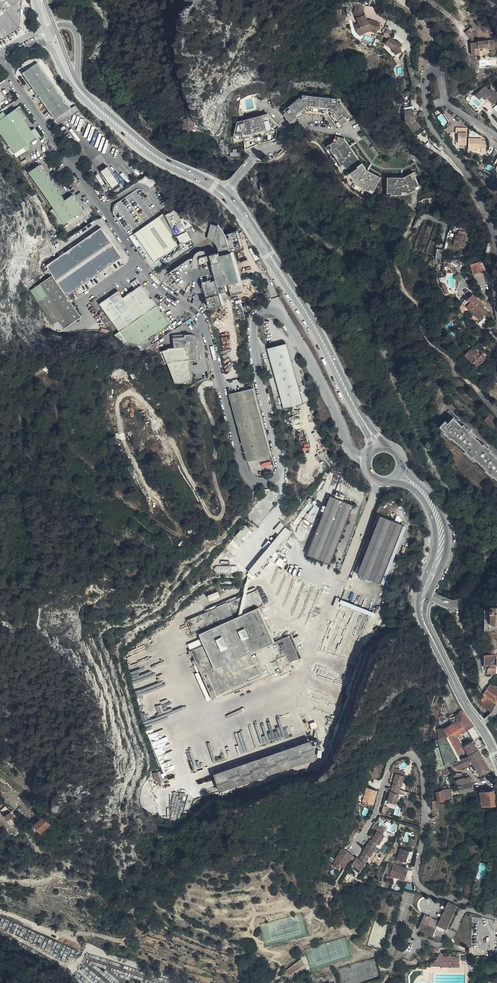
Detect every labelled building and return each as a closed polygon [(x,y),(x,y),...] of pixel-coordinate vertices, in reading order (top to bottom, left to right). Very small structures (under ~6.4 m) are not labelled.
[(19,26),(20,14),(22,13),(23,9),(21,7),(22,0),(0,0),(0,39),(19,26)] [(362,8),(355,6),(353,14),(356,21),(363,17),(361,12),(362,8)] [(363,17),(356,21),(358,26),(366,22),(363,17)] [(366,22),(358,26),(354,27),(359,36),(367,32),(371,33),(373,29),(376,30),(378,25),(368,21),(366,23),(366,22)] [(471,43),(474,43),(473,37),(476,34),(471,28),(466,33),(471,39),(471,43)] [(367,32),(359,36),(360,38),(364,36),(373,39),(376,30),(373,29),(371,33),(367,32)] [(401,46),(400,43),(398,43),(395,42),(389,38),(386,44),(391,47),(394,55),(401,52),(399,47),(401,46)] [(477,42),(474,43),(471,43),(472,55),(480,54),(479,48),(489,48),(490,49),(495,49),(494,40),(478,41),(477,42)] [(71,107),(39,62),(23,73),(56,119),(71,107)] [(493,90),(490,92),(488,90),(484,86),(477,93),(485,101),(486,100),(492,106),(496,101),(496,94),(493,90)] [(483,103),(485,101),(477,93),(476,95),(483,103)] [(340,98),(302,94),(301,99),(300,99),(308,109),(309,107),(329,109),(342,101),(340,98)] [(286,112),(283,114),(290,122),(297,116),(298,118),(308,109),(300,99),(299,98),(284,110),(286,112)] [(329,111),(329,114),(339,127),(353,117),(342,101),(329,109),(329,111)] [(16,109),(0,119),(0,134),(14,154),(28,144),(27,141),(34,135),(16,109)] [(417,121),(416,119),(414,109),(405,111),(407,122),(414,131),(421,126),(420,125),(417,121)] [(238,122),(234,134),(240,136),(241,139),(251,136),(252,139),(267,134),(266,132),(275,129),(274,126),(278,121),(268,113),(238,122)] [(203,130),(205,130),(195,119),(193,114),(187,116),(188,119),(184,120),(185,125),(183,126),(185,131),(194,129),(197,129),(200,129),(203,130)] [(298,118),(297,116),(290,122),(292,124),(299,119),(298,118)] [(466,145),(466,128),(455,128),(455,133),(458,133),(457,145),(466,145)] [(348,139),(338,137),(337,143),(335,142),(331,144),(333,147),(331,148),(334,153),(336,152),(339,158),(337,159),(341,165),(345,163),(346,167),(360,160),(348,139)] [(468,138),(467,149),(480,149),(480,152),(484,152),(485,144),(481,144),(481,139),(468,138)] [(363,164),(351,173),(353,176),(352,177),(357,184),(370,191),(371,189),(374,191),(382,178),(367,169),(363,164)] [(64,199),(41,165),(28,173),(64,224),(83,210),(73,195),(64,199)] [(119,183),(109,167),(102,171),(112,187),(119,183)] [(391,195),(401,195),(401,192),(406,192),(407,195),(416,190),(415,188),(419,186),(416,179),(413,180),(411,175),(403,178),(387,178),(386,193),(391,193),(391,195)] [(198,230),(185,216),(182,218),(178,210),(168,215),(163,215),(143,228),(134,233),(129,237),(140,250),(151,244),(158,256),(179,244),(181,245),(182,245),(184,244),(185,243),(191,239),(188,232),(188,230),(192,228),(195,232),(198,230)] [(237,230),(232,231),(226,233),(223,235),(219,233),(217,236),(220,224),(211,222),(207,235),(207,238),(214,239),(213,242),(217,245),(218,255),(209,257),(213,270),(210,271),(209,271),(207,272),(206,274),(206,277),(206,281),(202,283),(210,309),(217,307),(225,304),(223,299),(239,294),(245,293),(243,283),(241,278),(237,267),(233,253),(244,249),(237,230)] [(223,235),(226,233),(220,224),(217,236),(219,233),(223,235)] [(53,277),(66,296),(122,257),(101,227),(46,266),(53,277)] [(463,247),(465,237),(456,235),(454,245),(463,247)] [(140,250),(143,254),(148,251),(154,261),(181,245),(179,244),(158,256),(151,244),(140,250)] [(483,271),(480,260),(470,263),(473,274),(483,271)] [(41,283),(30,288),(54,328),(62,331),(81,317),(66,296),(53,277),(41,283)] [(142,285),(137,279),(131,283),(135,290),(142,285)] [(120,331),(157,305),(152,298),(151,299),(142,285),(135,290),(123,298),(118,291),(100,304),(105,311),(119,331),(120,331)] [(470,310),(479,301),(472,295),(463,304),(470,310)] [(484,306),(479,301),(470,310),(479,319),(483,315),(484,316),(488,312),(483,307),(484,306)] [(161,311),(157,305),(120,331),(129,344),(141,345),(172,322),(163,310),(161,311)] [(119,331),(105,311),(99,315),(113,336),(119,331)] [(200,359),(198,340),(190,334),(174,337),(175,349),(186,348),(188,360),(190,360),(200,359)] [(468,347),(471,350),(474,347),(485,360),(483,361),(485,362),(487,360),(473,343),(468,347)] [(285,410),(287,410),(303,405),(287,345),(269,350),(277,378),(285,410)] [(474,347),(471,350),(467,353),(477,366),(483,361),(485,360),(474,347)] [(174,362),(188,360),(186,348),(175,349),(169,349),(163,351),(168,364),(174,362)] [(477,366),(467,353),(465,355),(476,368),(477,366)] [(192,379),(190,360),(188,360),(174,362),(168,364),(175,384),(182,384),(192,379)] [(252,388),(229,394),(248,462),(271,456),(252,388)] [(491,414),(487,417),(485,419),(492,426),(496,421),(496,420),(491,414)] [(488,446),(486,448),(483,444),(469,432),(470,430),(467,427),(466,428),(462,425),(453,417),(448,422),(445,420),(440,426),(445,431),(444,432),(448,435),(449,434),(452,437),(466,450),(465,451),(469,454),(470,453),(473,456),(487,468),(486,470),(489,473),(490,472),(494,475),(496,478),(496,457),(490,451),(491,450),(488,446)] [(331,564),(353,505),(331,496),(308,555),(331,564)] [(311,508),(310,506),(313,502),(311,500),(304,509),(308,512),(311,508)] [(357,573),(358,574),(380,582),(393,547),(403,523),(380,514),(357,573)] [(285,523),(248,568),(253,572),(290,528),(285,523)] [(246,525),(236,535),(241,539),(251,530),(246,525)] [(192,650),(213,700),(218,698),(217,696),(261,677),(262,679),(291,666),(279,640),(275,642),(259,607),(264,605),(257,590),(187,621),(194,636),(199,634),(204,645),(192,650)] [(218,591),(208,595),(210,600),(220,596),(218,591)] [(496,672),(496,665),(496,657),(496,654),(489,654),(484,654),(484,664),(484,665),(485,668),(486,667),(487,666),(487,665),(489,664),(490,664),(490,665),(489,666),(487,667),(487,673),(496,672)] [(492,713),(496,702),(496,701),(496,685),(494,684),(493,685),(490,683),(488,685),(482,680),(479,684),(476,688),(485,694),(481,699),(492,713)] [(466,715),(463,710),(459,712),(460,713),(455,715),(456,716),(459,720),(452,725),(444,729),(447,736),(460,760),(467,757),(469,755),(479,749),(473,741),(472,741),(471,739),(462,744),(457,736),(467,730),(474,741),(480,737),(473,725),(466,715)] [(459,720),(456,716),(448,719),(452,725),(459,720)] [(437,733),(439,739),(447,736),(444,729),(437,730),(437,733)] [(439,739),(433,742),(434,750),(436,761),(437,769),(437,771),(437,770),(447,768),(449,767),(451,765),(454,763),(460,760),(447,736),(439,739)] [(220,792),(318,758),(311,740),(213,773),(220,792)] [(485,760),(479,749),(469,755),(473,763),(481,775),(491,770),(485,760)] [(467,757),(460,760),(454,763),(457,770),(464,767),(468,765),(471,764),(467,757)] [(447,768),(437,770),(438,774),(441,774),(442,776),(448,774),(447,768)] [(399,794),(401,786),(402,786),(405,776),(392,773),(389,783),(393,784),(388,802),(397,804),(400,794),(399,794)] [(458,786),(472,783),(470,777),(463,778),(462,773),(455,773),(455,775),(455,777),(456,780),(458,786)] [(474,790),(472,783),(458,786),(460,793),(474,790)] [(367,788),(362,802),(368,803),(373,805),(377,791),(367,788)] [(452,798),(450,788),(449,788),(445,790),(442,790),(445,800),(452,799),(452,798)] [(442,790),(435,792),(438,802),(445,800),(442,790)] [(480,792),(481,797),(481,800),(481,805),(494,804),(493,791),(480,792)] [(5,816),(11,812),(13,809),(7,804),(4,806),(6,809),(2,812),(5,816)] [(14,816),(11,812),(5,816),(8,820),(14,816)] [(42,832),(51,824),(44,816),(35,825),(42,832)] [(370,839),(368,843),(375,847),(377,844),(379,845),(384,835),(377,831),(372,840),(370,839)] [(376,848),(380,850),(381,850),(389,836),(386,831),(384,835),(379,845),(377,844),(375,847),(376,848)] [(368,843),(361,855),(368,859),(370,856),(371,857),(376,848),(375,847),(368,843)] [(370,856),(368,859),(372,862),(380,850),(376,848),(371,857),(370,856)] [(395,861),(399,862),(399,860),(405,862),(408,851),(399,848),(395,861)] [(350,859),(352,856),(352,855),(342,849),(334,862),(344,868),(350,859)] [(356,857),(356,858),(354,861),(352,864),(362,870),(368,860),(368,859),(361,855),(359,858),(356,857)] [(408,870),(401,867),(393,865),(390,876),(405,880),(408,870)] [(438,925),(447,929),(458,906),(448,902),(446,906),(445,909),(442,914),(441,917),(438,925)] [(435,937),(438,931),(436,930),(436,929),(428,925),(432,917),(424,914),(418,929),(435,937)] [(436,930),(438,931),(445,934),(447,929),(438,925),(436,929),(436,930)] [(440,953),(432,963),(430,966),(441,966),(441,967),(459,967),(459,957),(456,957),(444,957),(444,953),(440,953)] [(285,971),(288,976),(298,969),(302,967),(299,963),(302,961),(301,959),(285,971)] [(298,969),(288,976),(290,979),(300,972),(298,969)]
